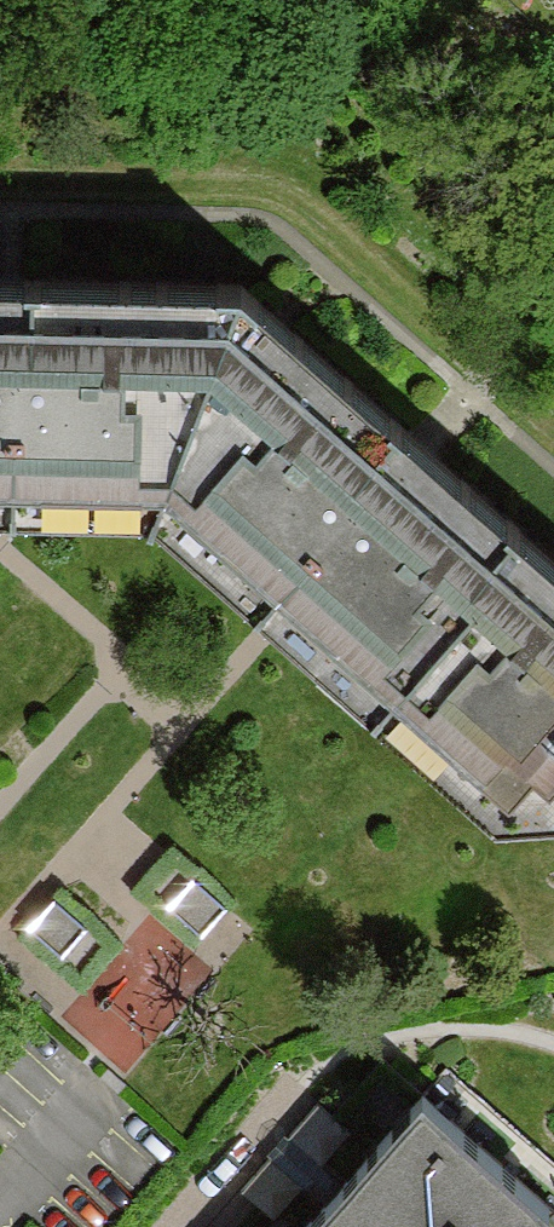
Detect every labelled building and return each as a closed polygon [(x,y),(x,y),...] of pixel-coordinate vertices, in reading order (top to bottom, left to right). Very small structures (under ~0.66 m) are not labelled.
[(0,277),(0,509),(13,509),(17,353),(32,353),(33,278),(0,277)] [(241,285),(33,278),(32,353),(17,353),(13,509),(152,513),(241,285)] [(304,340),(241,285),(152,513),(256,603),(360,486),(349,475),(398,421),(304,340)] [(516,524),(398,421),(349,475),(360,486),(256,603),(376,708),(480,586),(468,577),(516,524)] [(516,524),(468,577),(480,586),(376,708),(499,817),(553,812),(553,557),(516,524)] [(307,1226),(553,1226),(553,1209),(423,1095),(307,1226)] [(353,1131),(320,1103),(291,1137),(324,1165),(353,1131)] [(304,1186),(271,1158),(242,1192),(275,1220),(304,1186)]
